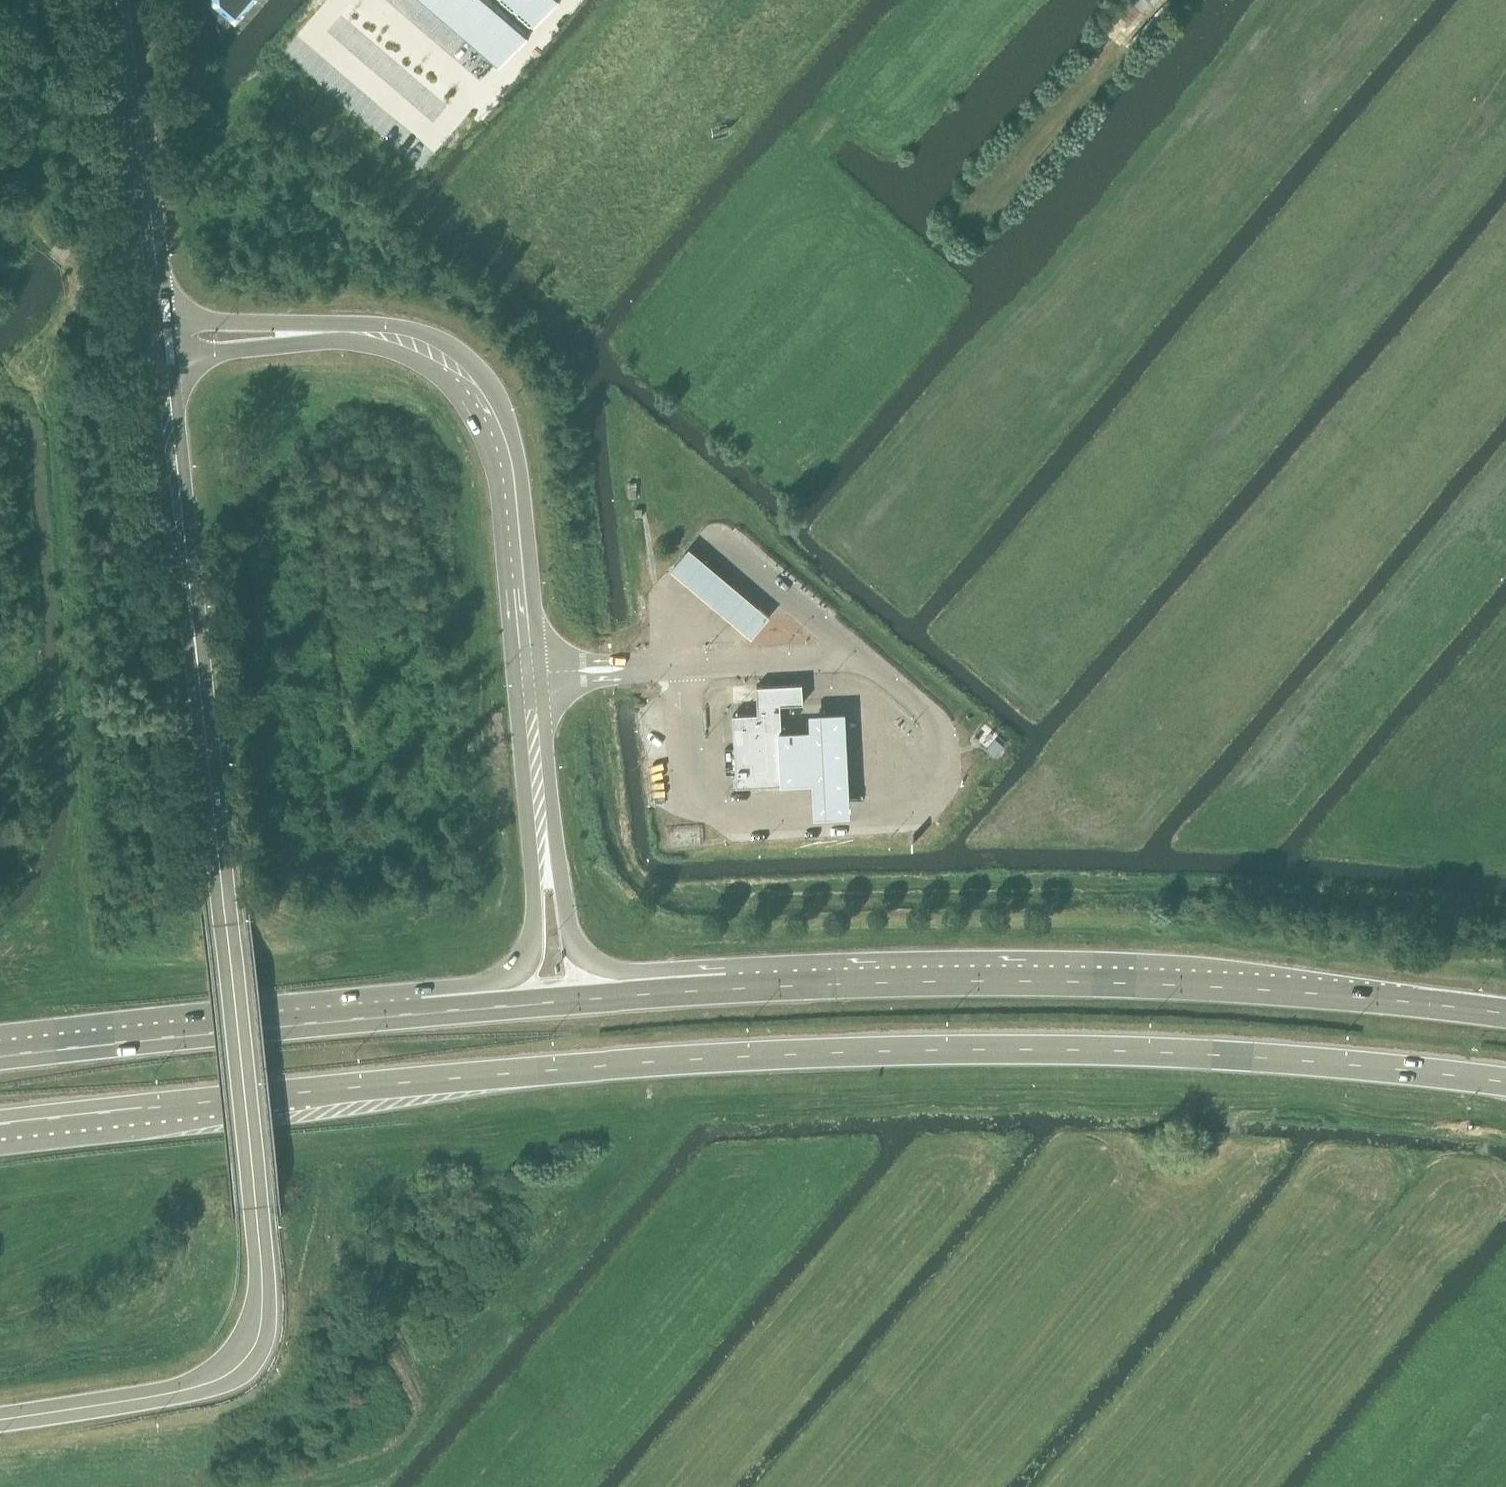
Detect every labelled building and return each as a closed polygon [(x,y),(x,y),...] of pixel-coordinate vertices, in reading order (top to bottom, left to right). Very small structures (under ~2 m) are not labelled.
[(234,22),(252,0),(209,0),(234,22)] [(502,58),(550,0),(431,0),(502,58)] [(1105,27),(1121,40),(1155,0),(1128,0),(1105,27)] [(772,613),(763,605),(748,623),(757,631),(772,613)] [(808,698),(807,679),(778,680),(761,681),(762,709),(737,710),(741,781),(789,779),(785,699),(808,698)]
